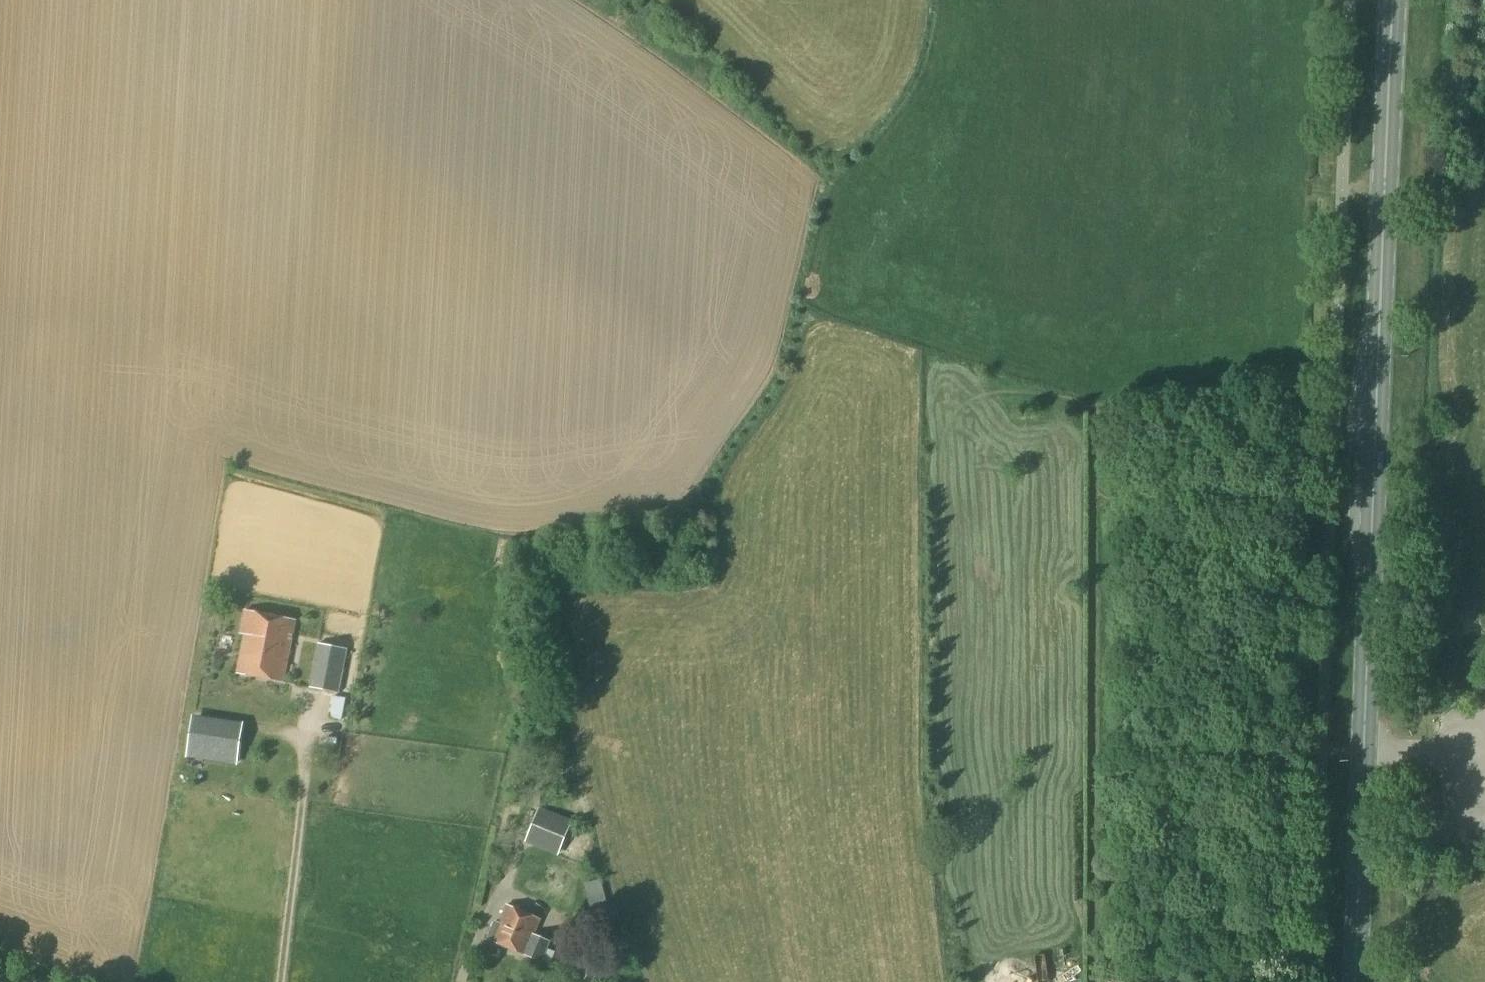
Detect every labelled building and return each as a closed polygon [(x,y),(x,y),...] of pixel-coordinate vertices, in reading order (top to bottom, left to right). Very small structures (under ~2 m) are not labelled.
[(283,682),(295,620),(245,611),(240,634),(245,634),(237,673),(283,682)] [(337,693),(345,650),(318,645),(309,687),(337,693)] [(352,717),(355,697),(342,695),(339,715),(352,717)] [(235,763),(241,723),(193,716),(187,756),(235,763)] [(558,857),(572,822),(539,808),(524,842),(558,857)] [(601,879),(583,885),(593,916),(610,911),(601,879)] [(534,935),(541,919),(507,906),(500,925),(495,923),(488,940),(542,962),(550,941),(534,935)] [(604,961),(586,954),(577,977),(588,981),(595,981),(604,961)]
